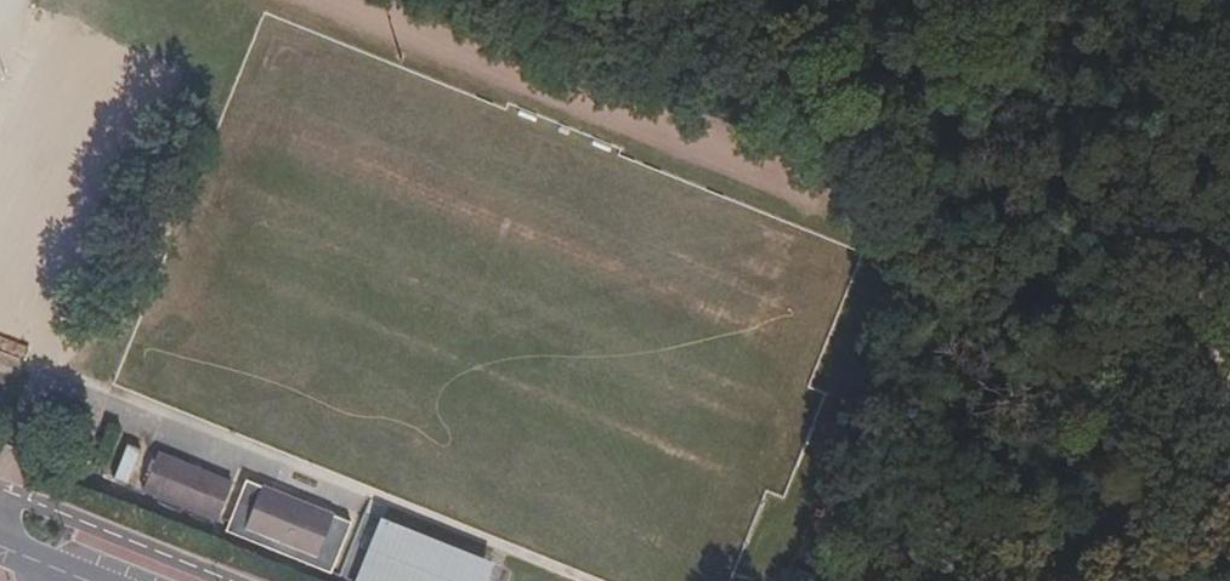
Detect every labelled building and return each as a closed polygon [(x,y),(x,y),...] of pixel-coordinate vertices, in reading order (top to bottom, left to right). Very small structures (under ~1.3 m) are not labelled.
[(213,518),(226,481),(151,453),(138,489),(213,518)] [(345,519),(240,480),(222,530),(327,568),(345,519)] [(376,513),(365,544),(463,580),(476,580),(486,555),(376,513)] [(365,544),(351,580),(354,580),(463,580),(365,544)]
